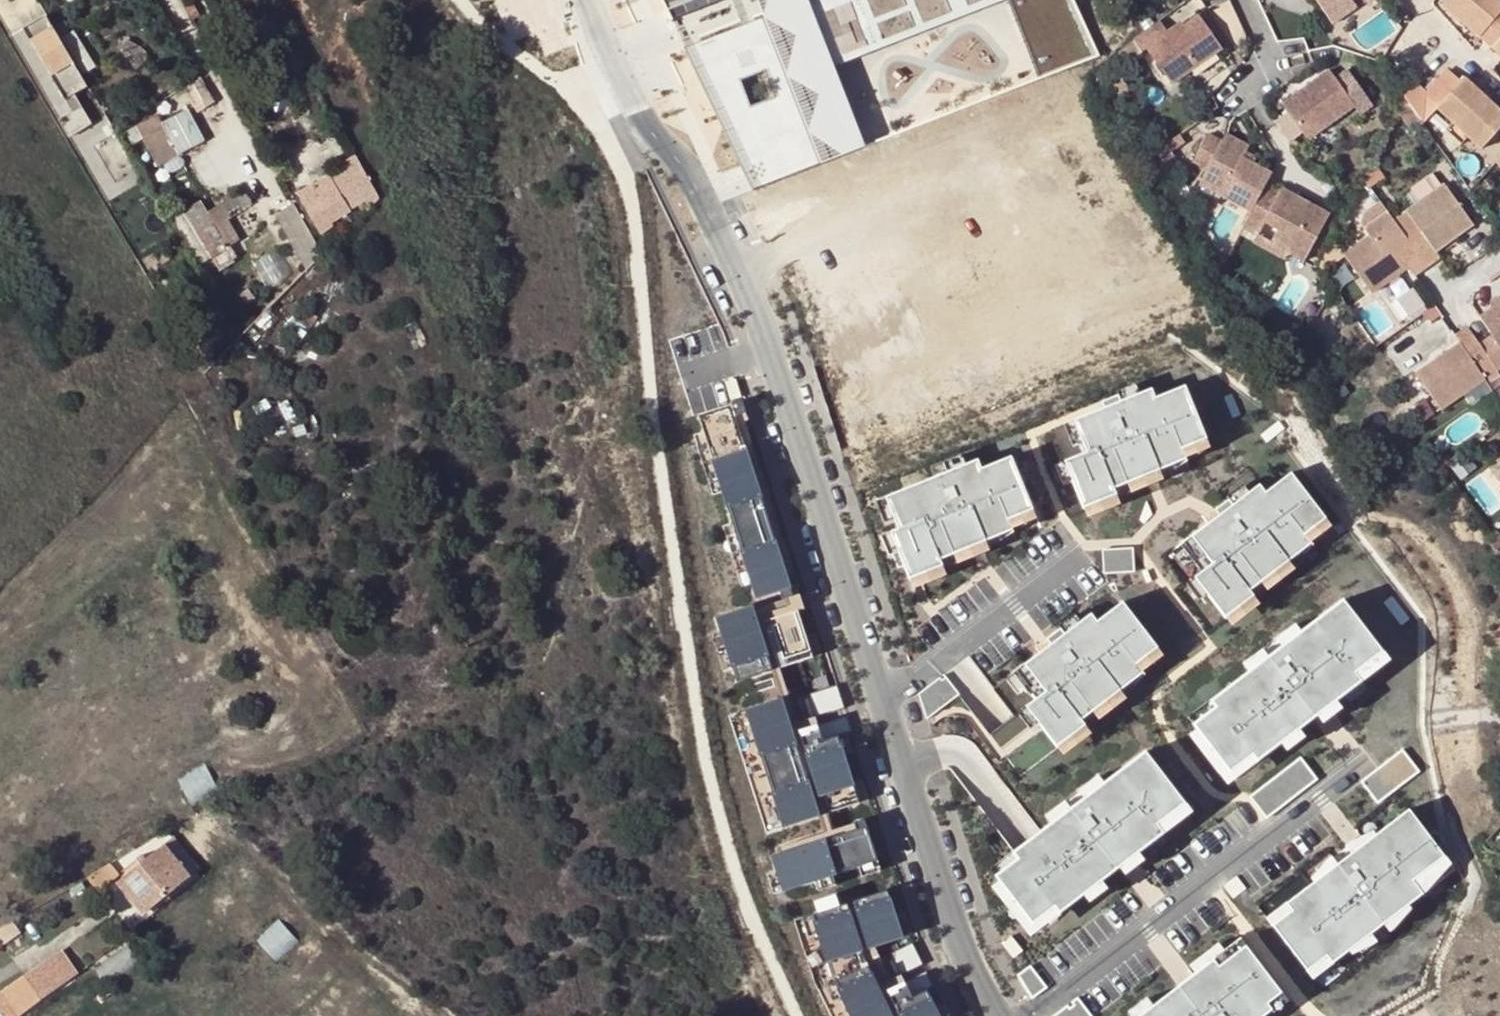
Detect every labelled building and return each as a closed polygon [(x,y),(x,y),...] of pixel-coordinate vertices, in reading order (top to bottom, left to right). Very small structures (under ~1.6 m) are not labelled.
[(668,8),(687,0),(664,0),(668,8)] [(685,48),(736,174),(825,138),(796,66),(962,0),(803,0),(685,48)] [(736,174),(743,192),(855,147),(823,67),(991,0),(962,0),(796,66),(825,138),(736,174)] [(1030,78),(1089,54),(1067,0),(998,0),(1030,78)] [(1356,0),(1355,0),(1332,0),(1340,11),(1356,0)] [(1494,42),(1499,47),(1499,0),(1449,0),(1494,42)] [(198,15),(193,5),(186,8),(192,18),(198,15)] [(24,28),(31,40),(54,27),(47,15),(24,28)] [(1163,23),(1149,33),(1136,42),(1145,54),(1149,51),(1174,87),(1225,51),(1202,18),(1187,28),(1173,38),(1171,34),(1163,23)] [(1184,24),(1171,34),(1173,38),(1187,28),(1184,24)] [(88,86),(54,27),(31,40),(72,111),(59,118),(69,136),(92,123),(74,94),(88,86)] [(66,37),(87,71),(98,63),(78,30),(66,37)] [(135,59),(142,45),(127,39),(123,47),(132,51),(130,56),(135,59)] [(1448,69),(1424,94),(1437,106),(1461,81),(1448,69)] [(1356,112),(1330,76),(1282,110),(1308,146),(1356,112)] [(1406,103),(1421,123),(1435,107),(1453,124),(1467,138),(1479,149),(1499,126),(1499,111),(1465,77),(1461,81),(1437,106),(1424,94),(1413,82),(1401,95),(1406,103)] [(1416,133),(1424,127),(1421,123),(1406,103),(1401,113),(1416,133)] [(164,129),(179,156),(205,143),(188,110),(162,124),(158,116),(125,133),(132,147),(144,140),(143,140),(164,129)] [(1467,138),(1453,124),(1446,131),(1460,145),(1467,138)] [(144,140),(158,167),(179,156),(164,129),(143,140),(144,140)] [(1267,192),(1273,180),(1253,170),(1245,165),(1248,160),(1251,154),(1227,142),(1223,149),(1209,142),(1195,169),(1209,177),(1201,192),(1253,219),(1267,192)] [(1168,149),(1156,157),(1164,171),(1176,164),(1168,149)] [(299,193),(323,236),(335,229),(333,225),(353,214),(351,211),(367,203),(371,210),(379,201),(356,157),(341,165),(343,171),(331,178),(329,176),(299,193)] [(1245,165),(1253,170),(1256,165),(1248,160),(1245,165)] [(1375,160),(1365,178),(1370,184),(1385,173),(1375,160)] [(1403,230),(1426,262),(1438,253),(1434,248),(1472,221),(1445,182),(1406,209),(1415,222),(1403,230)] [(1331,222),(1284,196),(1281,200),(1267,192),(1253,219),(1246,232),(1260,239),(1258,243),(1290,260),(1306,269),(1331,222)] [(1343,252),(1344,253),(1371,291),(1408,264),(1413,271),(1426,262),(1403,230),(1394,218),(1380,198),(1363,209),(1360,221),(1369,233),(1344,251),(1343,252)] [(186,212),(213,258),(221,271),(236,263),(234,259),(238,257),(233,250),(242,245),(228,221),(233,218),(225,203),(208,213),(202,201),(186,211),(186,212)] [(307,271),(322,255),(321,253),(294,204),(275,215),(307,271)] [(1406,209),(1394,218),(1403,230),(1415,222),(1406,209)] [(174,219),(201,265),(213,258),(186,212),(174,219)] [(1330,264),(1344,253),(1343,252),(1344,251),(1333,236),(1324,253),(1330,264)] [(1255,249),(1286,266),(1290,260),(1258,243),(1255,249)] [(844,336),(833,341),(843,363),(912,331),(894,290),(835,317),(844,336)] [(1486,318),(1496,334),(1482,344),(1473,330),(1458,340),(1464,348),(1421,378),(1444,413),(1499,374),(1499,308),(1486,318)] [(731,397),(742,394),(736,376),(726,379),(731,397)] [(1183,444),(1208,434),(1186,381),(1156,393),(1152,384),(1122,396),(1119,390),(1102,397),(1105,403),(1074,416),(1087,447),(1065,456),(1084,503),(1117,490),(1115,484),(1187,454),(1183,444)] [(1232,389),(1225,392),(1233,413),(1241,410),(1232,389)] [(784,596),(794,593),(736,413),(746,410),(748,413),(749,413),(743,397),(699,412),(758,595),(781,588),(784,596)] [(1262,431),(1267,437),(1284,424),(1279,417),(1262,431)] [(1034,505),(1012,452),(982,464),(979,455),(886,493),(899,524),(891,528),(911,575),(944,561),(941,555),(1013,525),(1009,515),(1034,505)] [(1488,466),(1499,482),(1499,457),(1488,466)] [(1195,573),(1226,613),(1255,591),(1251,586),(1313,539),(1306,530),(1327,514),(1292,468),(1266,488),(1260,480),(1234,500),(1229,494),(1216,505),(1220,510),(1223,514),(1213,522),(1210,518),(1182,540),(1203,567),(1195,573)] [(1103,545),(1105,569),(1135,567),(1133,543),(1103,545)] [(1217,702),(1194,720),(1231,767),(1253,750),(1258,756),(1362,676),(1356,668),(1383,647),(1344,595),(1283,642),(1279,636),(1265,647),(1269,652),(1212,696),(1217,702)] [(1027,702),(1058,742),(1086,721),(1082,716),(1144,668),(1137,659),(1158,643),(1123,597),(1098,617),(1092,609),(1066,629),(1061,623),(1047,634),(1052,640),(1055,644),(1044,652),(1041,648),(1014,669),(1035,696),(1027,702)] [(819,725),(818,721),(819,721),(817,714),(816,714),(816,713),(799,719),(780,664),(765,618),(799,607),(797,600),(757,613),(774,667),(773,667),(782,696),(783,695),(821,812),(819,813),(825,829),(778,845),(780,851),(858,826),(856,819),(833,827),(828,810),(827,810),(801,731),(802,731),(803,733),(811,730),(810,728),(819,725)] [(773,667),(774,667),(757,613),(753,603),(718,614),(738,678),(773,667)] [(780,664),(814,654),(799,607),(765,618),(780,664)] [(919,689),(928,714),(960,690),(947,672),(943,675),(941,673),(919,689)] [(817,714),(846,705),(838,681),(809,691),(816,713),(816,714),(817,714)] [(819,813),(821,812),(783,695),(782,696),(748,707),(785,824),(819,813)] [(828,810),(861,799),(839,733),(853,728),(848,712),(819,721),(818,721),(819,725),(810,728),(811,730),(803,733),(802,731),(801,731),(827,810),(828,810)] [(1362,777),(1379,799),(1420,767),(1403,745),(1362,777)] [(1186,799),(1146,747),(1086,794),(1081,788),(1067,799),(1072,804),(1014,848),(1019,854),(997,871),(1033,919),(1056,902),(1060,908),(1164,828),(1158,820),(1186,799)] [(1301,753),(1251,792),(1267,814),(1318,774),(1301,753)] [(1273,921),(1308,966),(1328,951),(1333,958),(1455,865),(1409,805),(1366,838),(1371,845),(1358,855),(1353,848),(1348,843),(1334,854),(1339,859),(1287,899),(1293,906),(1273,921)] [(785,888),(879,857),(866,816),(856,819),(858,826),(780,851),(774,853),(785,888)] [(1366,838),(1353,848),(1358,855),(1371,845),(1366,838)] [(202,874),(173,839),(120,884),(149,919),(202,874)] [(113,863),(88,878),(100,893),(122,873),(113,863)] [(855,898),(858,908),(870,945),(871,944),(904,934),(889,887),(855,898)] [(852,910),(849,900),(841,903),(837,892),(816,899),(820,909),(813,911),(834,974),(855,1015),(896,1015),(869,961),(852,910)] [(1268,914),(1273,921),(1293,906),(1287,899),(1268,914)] [(903,971),(903,972),(902,971),(892,976),(882,955),(876,958),(871,944),(870,945),(858,908),(852,910),(869,961),(896,1015),(903,1015),(890,990),(891,990),(893,992),(900,989),(898,986),(907,981),(906,978),(907,978),(903,971)] [(2,946),(21,934),(13,921),(0,930),(0,944),(2,946)] [(1003,939),(1015,953),(1023,947),(1011,932),(1003,939)] [(1241,934),(1218,952),(1223,958),(1246,940),(1241,934)] [(1258,1009),(1261,1014),(1287,994),(1246,940),(1223,958),(1218,952),(1135,1015),(1248,1015),(1258,1009)] [(79,972),(63,949),(26,976),(43,998),(79,972)] [(1328,951),(1308,966),(1314,973),(1333,958),(1328,951)] [(1031,962),(1019,971),(1034,994),(1048,983),(1031,962)] [(935,983),(928,967),(907,978),(906,978),(907,981),(898,986),(900,989),(893,992),(891,990),(890,990),(903,1015),(943,1015),(929,986),(935,983)] [(43,998),(26,976),(0,994),(0,1008),(6,1015),(18,1015),(43,998)] [(1095,1013),(1079,993),(1073,998),(1075,1000),(1071,1004),(1069,1001),(1049,1015),(1091,1015),(1095,1013)]
